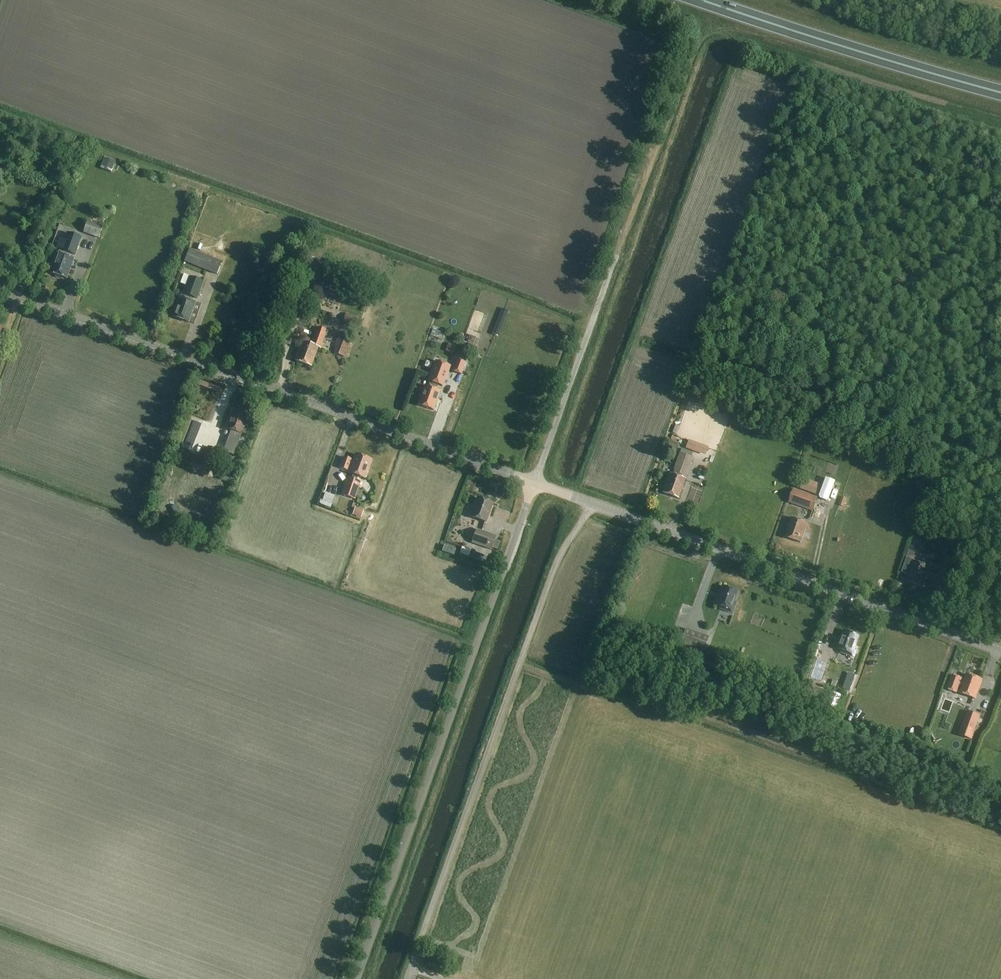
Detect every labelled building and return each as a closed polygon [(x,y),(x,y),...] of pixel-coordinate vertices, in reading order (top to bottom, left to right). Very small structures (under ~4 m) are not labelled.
[(99,239),(103,227),(88,222),(83,233),(99,239)] [(76,255),(82,239),(68,234),(62,250),(76,255)] [(236,252),(242,254),(244,247),(238,245),(236,252)] [(217,275),(222,262),(190,250),(185,262),(217,275)] [(67,279),(73,260),(57,254),(50,273),(67,279)] [(310,270),(315,256),(311,255),(306,268),(310,270)] [(299,290),(305,274),(300,272),(295,289),(299,290)] [(198,299),(204,282),(190,277),(184,294),(182,293),(174,317),(189,322),(196,303),(191,301),(192,297),(198,299)] [(356,327),(360,319),(346,314),(343,322),(356,327)] [(320,349),(327,330),(317,327),(313,340),(305,337),(304,342),(302,342),(296,361),(312,367),(318,348),(320,349)] [(345,358),(352,340),(338,335),(335,345),(339,346),(336,354),(345,358)] [(457,358),(451,373),(461,377),(467,362),(457,358)] [(421,395),(418,405),(434,411),(440,392),(435,390),(437,385),(442,387),(448,370),(449,368),(450,366),(437,362),(436,361),(435,366),(433,372),(429,382),(431,382),(429,387),(425,386),(421,395)] [(242,434),(248,416),(233,410),(226,429),(242,434)] [(705,456),(708,447),(688,441),(685,449),(705,456)] [(676,453),(679,445),(672,443),(669,450),(676,453)] [(214,462),(218,450),(208,447),(204,459),(214,462)] [(685,480),(693,458),(680,454),(672,475),(670,474),(663,493),(679,499),(686,480),(685,480)] [(352,480),(348,478),(342,495),(355,500),(361,483),(357,481),(358,477),(365,479),(372,461),(356,455),(353,463),(351,462),(352,460),(344,457),(341,469),(348,471),(350,466),(352,466),(349,474),(354,475),(352,480)] [(826,478),(819,497),(820,499),(826,501),(828,500),(835,482),(826,478)] [(818,496),(820,490),(802,484),(800,490),(818,496)] [(813,512),(818,498),(794,490),(789,503),(813,512)] [(487,522),(493,504),(477,499),(471,517),(487,522)] [(325,500),(322,510),(331,513),(335,503),(325,500)] [(361,519),(364,511),(355,508),(352,516),(361,519)] [(811,524),(821,526),(823,514),(813,512),(811,524)] [(801,543),(808,524),(792,518),(785,537),(801,543)] [(491,549),(496,536),(477,530),(472,543),(491,549)] [(667,534),(671,543),(676,540),(673,532),(667,534)] [(454,556),(456,550),(445,546),(442,552),(454,556)] [(488,557),(462,547),(460,553),(486,563),(488,557)] [(711,562),(717,564),(719,558),(713,555),(711,562)] [(951,575),(957,561),(945,557),(940,571),(951,575)] [(907,560),(902,572),(909,575),(907,581),(924,587),(930,568),(907,560)] [(722,587),(715,605),(721,607),(720,610),(732,614),(736,604),(734,603),(738,593),(722,587)] [(702,658),(709,637),(686,629),(680,644),(688,647),(686,653),(702,658)] [(853,654),(860,636),(844,631),(838,649),(843,651),(840,657),(850,660),(852,654),(853,654)] [(699,674),(715,679),(718,669),(703,663),(699,674)] [(857,677),(860,666),(853,664),(850,675),(857,677)] [(967,675),(965,681),(962,680),(962,679),(953,675),(947,690),(957,694),(958,691),(960,692),(960,693),(976,699),(983,680),(967,675)] [(969,712),(963,728),(975,732),(981,716),(969,712)]
